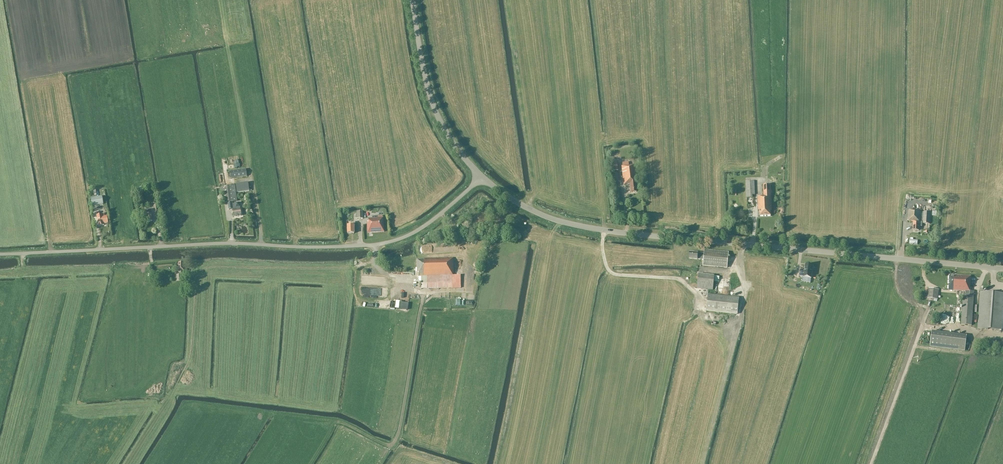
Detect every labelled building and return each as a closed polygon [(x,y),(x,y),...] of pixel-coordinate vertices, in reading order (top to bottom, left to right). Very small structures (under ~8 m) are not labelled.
[(616,161),(609,162),(610,172),(618,172),(616,161)] [(637,183),(634,164),(621,166),(624,184),(630,184),(631,193),(636,192),(635,183),(637,183)] [(246,177),(245,169),(229,172),(230,179),(246,177)] [(754,195),(754,181),(746,181),(747,198),(752,197),(752,195),(754,195)] [(237,201),(235,185),(222,187),(224,203),(237,201)] [(772,210),(771,185),(763,185),(764,195),(762,195),(762,196),(758,196),(758,210),(759,210),(760,216),(771,215),(771,211),(772,210)] [(92,206),(103,204),(102,197),(91,199),(92,206)] [(232,204),(232,203),(228,204),(229,210),(232,209),(232,211),(233,217),(241,216),(239,203),(234,203),(234,204),(232,204)] [(150,214),(149,209),(142,210),(143,216),(146,215),(147,222),(152,221),(151,214),(150,214)] [(920,222),(921,210),(908,209),(907,221),(914,221),(913,230),(919,230),(919,222),(920,222)] [(105,217),(104,214),(97,215),(98,226),(104,225),(103,224),(108,223),(107,217),(105,217)] [(384,232),(383,217),(368,219),(368,223),(367,223),(367,233),(384,232)] [(355,226),(355,223),(351,223),(351,226),(347,226),(347,234),(354,234),(354,226),(355,226)] [(698,253),(690,252),(689,259),(698,259),(703,260),(703,266),(727,268),(728,253),(704,250),(704,253),(698,253)] [(424,259),(424,260),(416,260),(417,272),(418,272),(419,277),(421,277),(421,289),(452,288),(452,276),(453,276),(453,258),(424,259)] [(800,270),(796,269),(795,276),(799,277),(799,276),(808,278),(809,275),(811,275),(813,266),(805,265),(804,273),(799,272),(800,270)] [(713,290),(714,276),(698,274),(697,288),(713,290)] [(468,275),(466,276),(467,282),(464,283),(463,293),(463,295),(462,301),(463,305),(469,304),(471,292),(473,283),(473,284),(474,279),(473,276),(468,275)] [(970,291),(971,276),(949,275),(949,290),(965,291),(965,296),(963,296),(961,324),(972,325),(974,291),(970,291)] [(937,306),(939,290),(929,288),(927,298),(929,299),(928,305),(937,306)] [(1002,320),(1002,293),(980,291),(977,328),(1002,330),(1002,320)] [(737,314),(739,297),(708,294),(706,311),(737,314)] [(965,351),(967,336),(932,331),(930,346),(965,351)]
